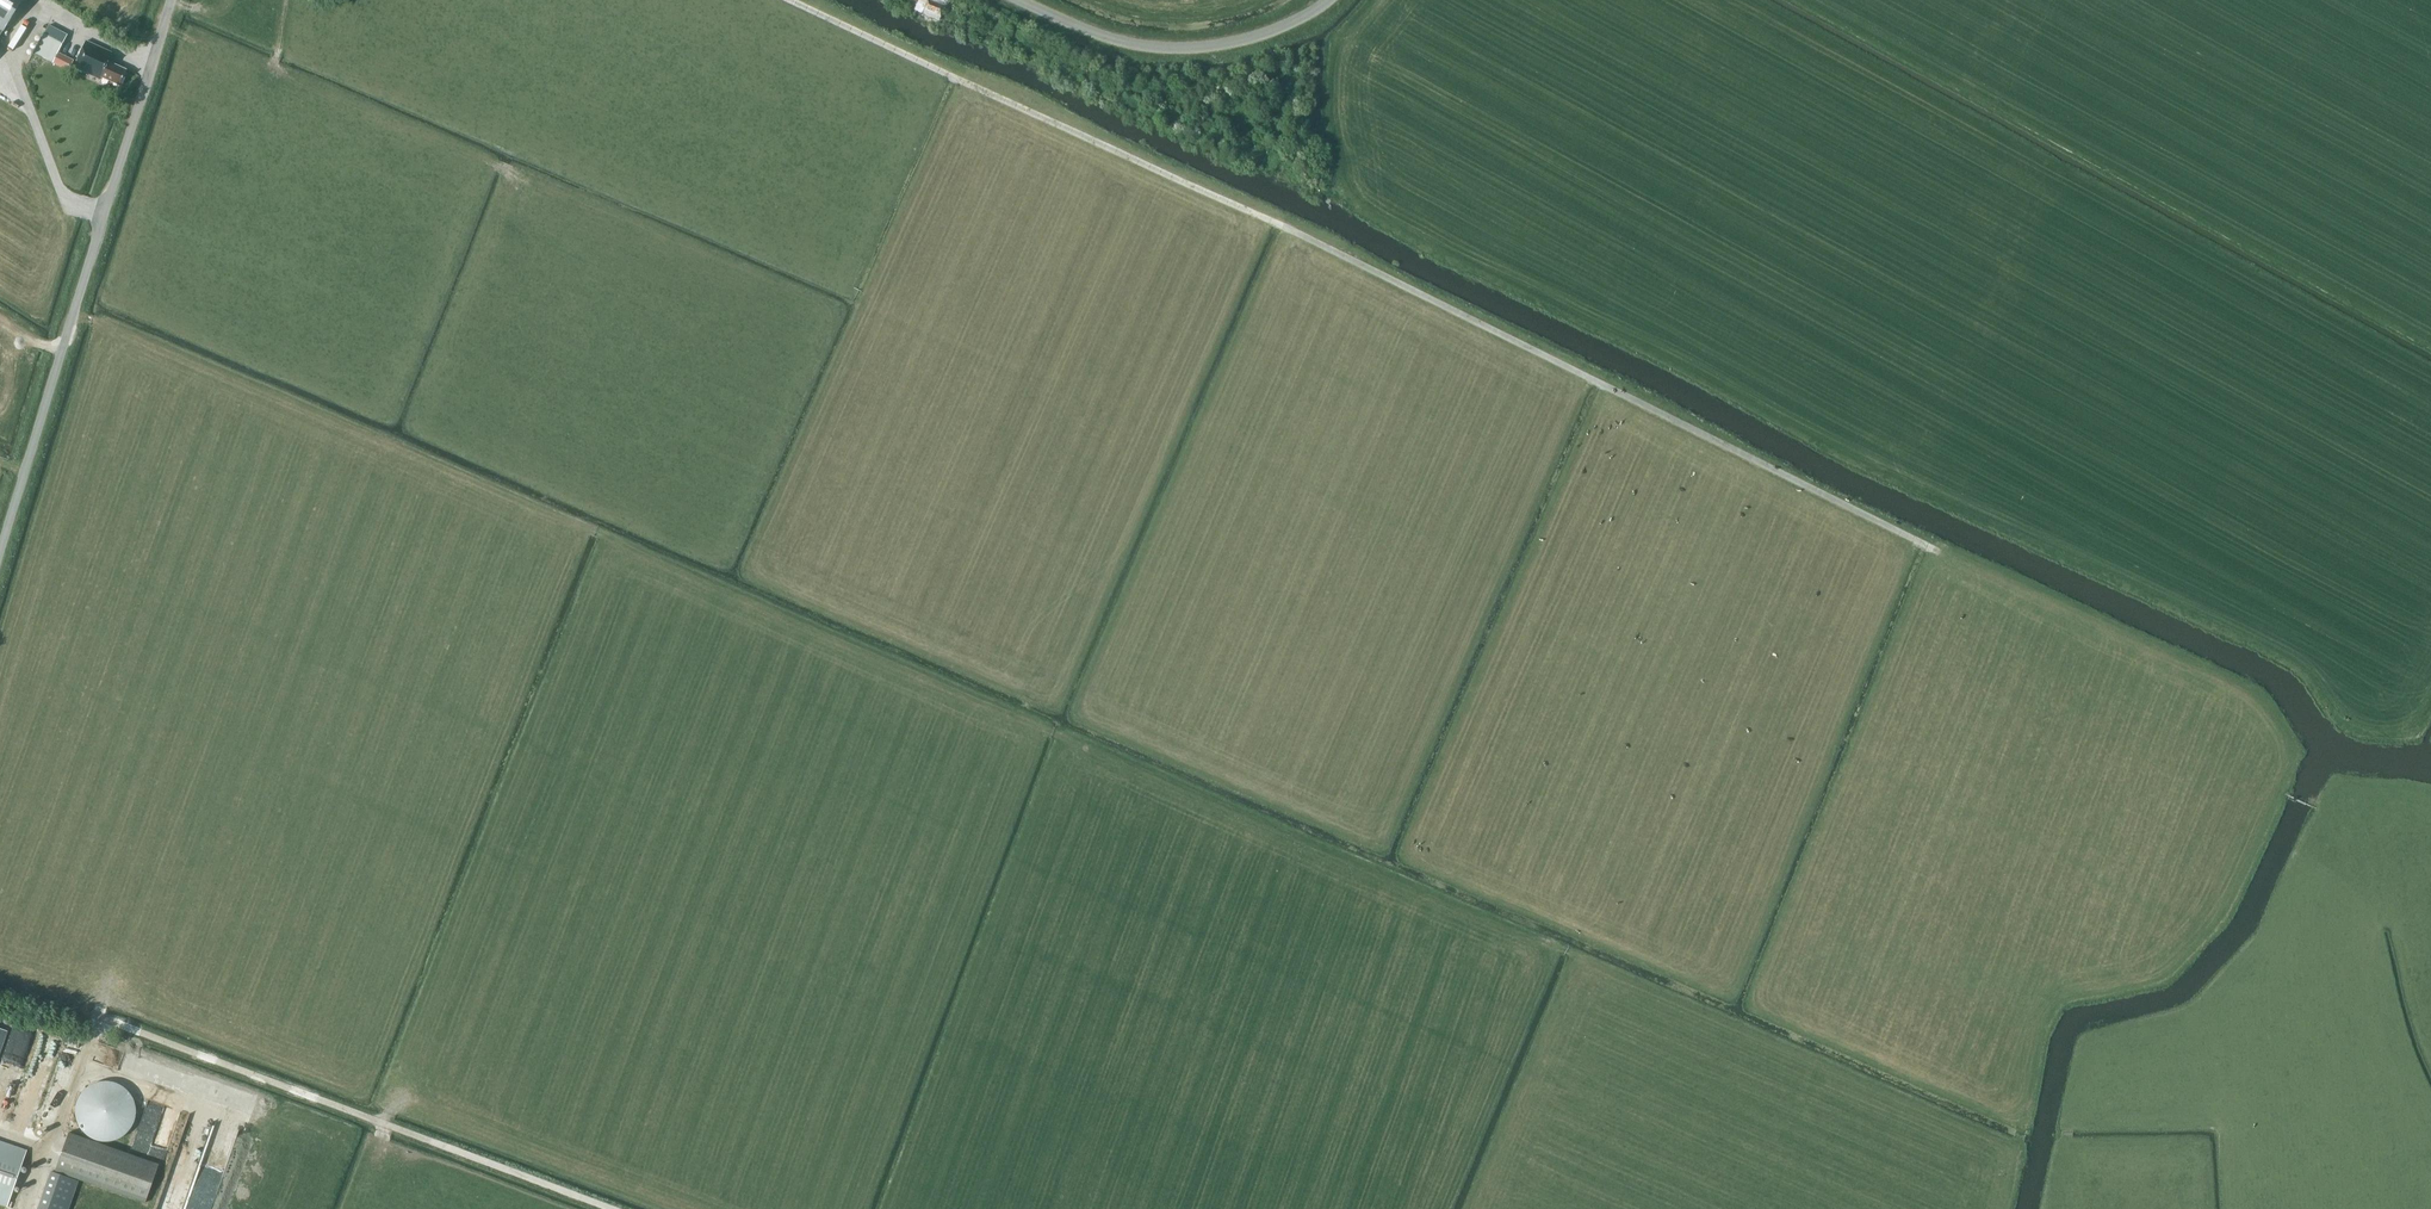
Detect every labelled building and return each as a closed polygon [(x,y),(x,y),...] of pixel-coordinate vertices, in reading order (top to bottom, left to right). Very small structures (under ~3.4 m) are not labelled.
[(22,0),(0,0),(0,30),(2,31),(22,0)] [(947,0),(918,0),(915,8),(918,10),(917,11),(938,20),(947,0)] [(68,70),(73,60),(57,52),(67,35),(48,25),(33,52),(68,70)] [(119,85),(126,70),(108,62),(111,53),(85,41),(74,67),(100,79),(101,77),(119,85)] [(49,1075),(55,1047),(36,1043),(30,1072),(49,1075)] [(132,1123),(133,1121),(133,1119),(134,1118),(134,1115),(134,1113),(134,1112),(134,1110),(134,1108),(134,1107),(134,1105),(133,1103),(133,1102),(132,1100),(132,1099),(131,1098),(130,1096),(129,1094),(129,1093),(127,1091),(126,1090),(124,1088),(122,1086),(119,1085),(116,1083),(113,1082),(110,1081),(107,1081),(104,1081),(101,1081),(98,1081),(95,1082),(92,1083),(89,1085),(87,1086),(85,1087),(83,1089),(82,1091),(81,1092),(80,1093),(79,1094),(78,1096),(77,1097),(77,1098),(76,1100),(76,1101),(75,1103),(75,1104),(74,1106),(74,1107),(74,1109),(74,1110),(74,1112),(74,1114),(74,1116),(75,1118),(75,1119),(76,1121),(77,1123),(77,1124),(77,1125),(78,1127),(80,1129),(82,1131),(84,1134),(86,1135),(88,1137),(90,1138),(93,1139),(96,1140),(98,1141),(101,1141),(103,1141),(105,1141),(108,1141),(111,1141),(114,1140),(116,1139),(118,1138),(121,1136),(124,1134),(126,1132),(127,1130),(129,1128),(130,1126),(131,1124),(132,1123)] [(144,1203),(157,1164),(67,1132),(54,1171),(144,1203)] [(7,1206),(26,1150),(0,1141),(0,1204),(7,1206)] [(78,1181),(50,1171),(37,1208),(68,1208),(78,1181)]
